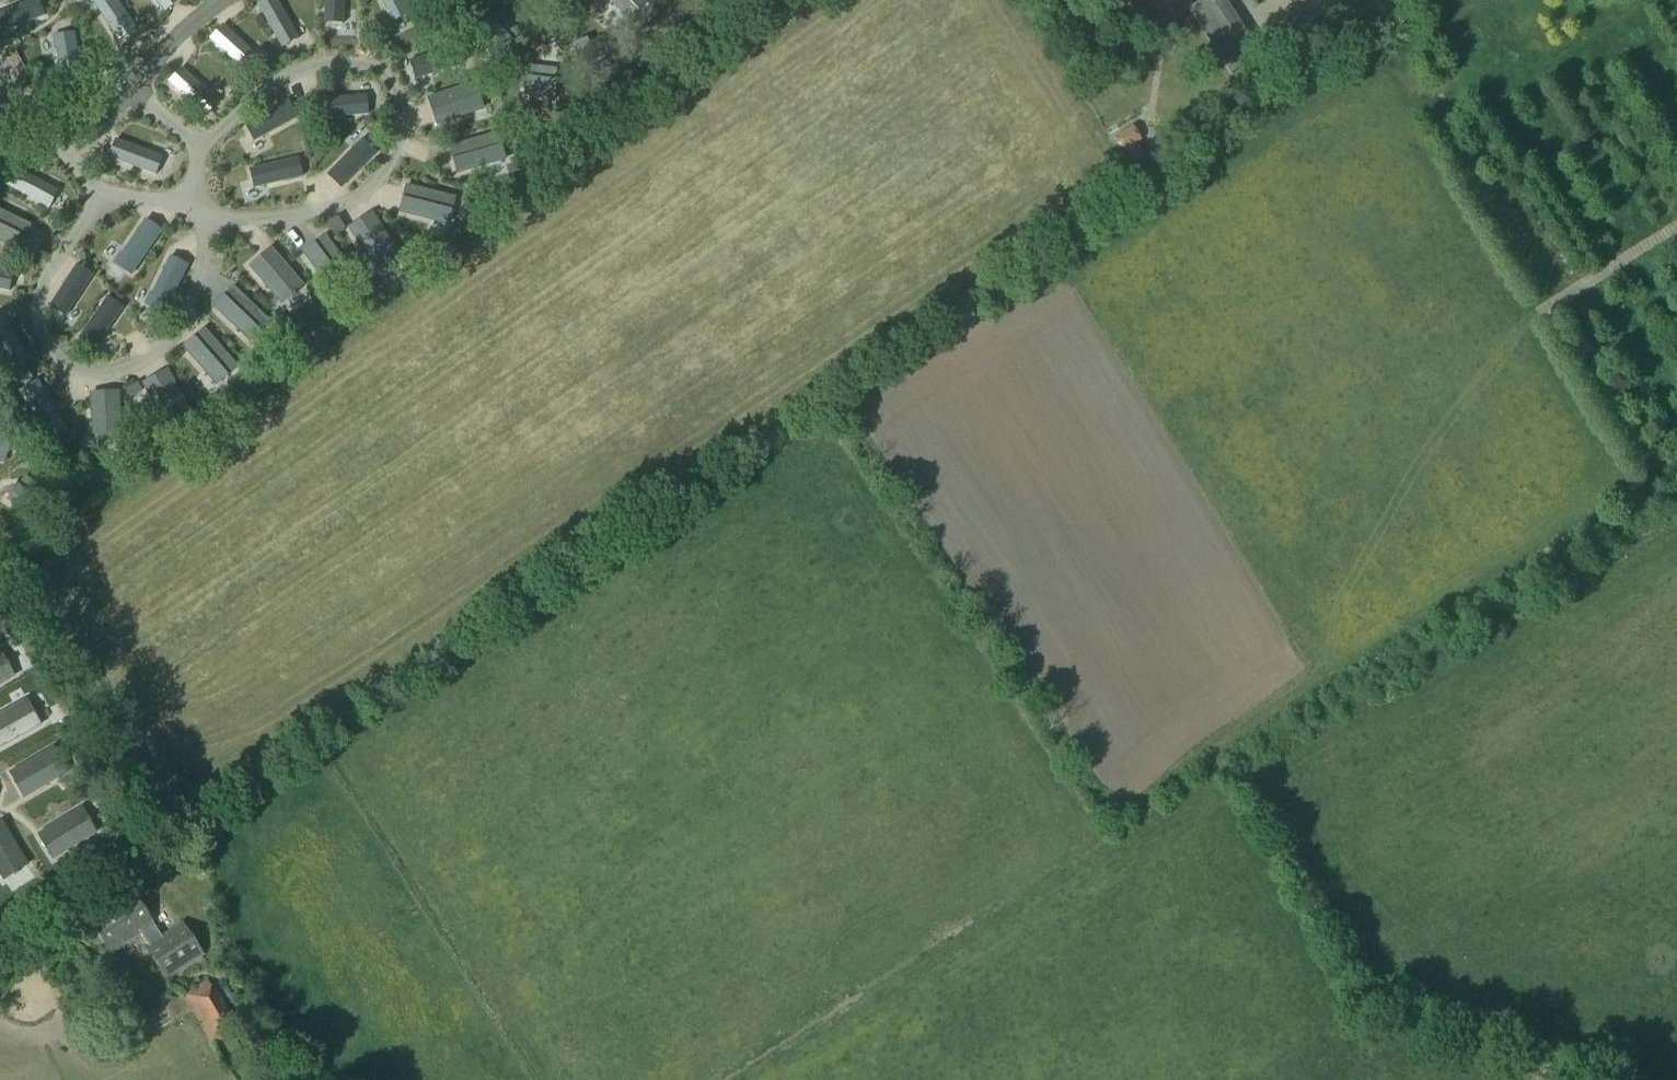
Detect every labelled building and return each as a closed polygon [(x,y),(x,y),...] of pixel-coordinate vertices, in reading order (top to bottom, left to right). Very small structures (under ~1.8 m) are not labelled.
[(0,14),(0,35),(43,17),(36,0),(34,0),(0,14)] [(90,4),(91,3),(117,42),(134,30),(114,0),(87,0),(90,4)] [(164,13),(179,1),(178,0),(153,0),(164,13)] [(256,6),(280,48),(297,38),(275,0),(266,0),(256,6)] [(324,22),(343,22),(344,0),(324,0),(324,22)] [(386,12),(385,12),(391,24),(402,19),(401,18),(409,14),(402,0),(381,0),(386,12)] [(627,19),(646,1),(645,0),(608,0),(627,19)] [(1189,10),(1230,75),(1259,56),(1223,0),(1205,0),(1189,10)] [(222,27),(209,41),(245,73),(258,59),(222,27)] [(63,36),(51,38),(53,51),(55,51),(62,92),(81,89),(72,36),(63,37),(63,36)] [(577,49),(575,50),(581,67),(583,67),(608,58),(610,57),(608,54),(605,44),(603,40),(589,45),(577,49)] [(457,47),(411,62),(417,81),(463,65),(457,47)] [(180,69),(167,84),(203,116),(216,102),(180,69)] [(525,92),(524,97),(539,99),(552,100),(555,101),(557,82),(555,82),(529,79),(526,79),(526,82),(525,92)] [(473,84),(428,100),(437,126),(482,110),(479,100),(480,99),(478,94),(477,95),(473,84)] [(366,97),(318,101),(320,120),(368,116),(366,97)] [(288,102),(245,125),(255,142),(297,119),(288,102)] [(1131,127),(1114,139),(1124,153),(1125,152),(1138,170),(1149,163),(1136,145),(1141,142),(1131,127)] [(498,134),(450,148),(458,174),(506,160),(498,134)] [(114,141),(107,159),(152,175),(159,157),(114,141)] [(361,141),(327,176),(341,189),(374,155),(361,141)] [(297,160),(251,170),(255,189),(302,178),(297,160)] [(16,169),(7,186),(49,209),(58,192),(16,169)] [(406,188),(399,214),(448,226),(455,200),(406,188)] [(20,253),(32,228),(0,213),(0,243),(20,253)] [(372,216),(349,231),(376,271),(385,265),(386,266),(390,264),(389,262),(398,256),(372,216)] [(121,255),(113,265),(123,272),(124,271),(131,276),(161,231),(145,220),(122,255),(121,255)] [(336,220),(328,225),(336,237),(344,232),(336,220)] [(324,238),(302,254),(332,294),(354,278),(324,238)] [(271,251),(250,268),(282,305),(290,298),(291,299),(295,296),(294,294),(302,287),(271,251)] [(150,294),(145,306),(155,311),(156,310),(164,314),(187,265),(170,257),(152,295),(150,294)] [(76,266),(49,306),(66,316),(92,276),(76,266)] [(7,292),(11,273),(0,271),(0,291),(7,292)] [(233,290),(214,309),(250,344),(269,324),(233,290)] [(107,298),(79,338),(95,349),(123,309),(107,298)] [(12,371),(28,360),(5,325),(6,324),(0,316),(0,353),(12,371)] [(204,332),(183,349),(216,387),(237,370),(204,332)] [(166,373),(142,387),(167,428),(176,423),(177,424),(181,422),(181,420),(190,415),(166,373)] [(27,389),(20,394),(48,440),(64,430),(42,394),(44,393),(37,382),(27,388),(27,389)] [(136,386),(123,393),(128,402),(141,394),(136,386)] [(116,397),(89,399),(92,447),(103,446),(103,448),(109,447),(109,446),(119,445),(116,397)] [(12,775),(24,799),(68,778),(56,754),(12,775)] [(124,900),(118,891),(104,900),(99,892),(67,915),(80,934),(91,927),(111,955),(138,935),(147,947),(144,949),(166,980),(202,955),(181,925),(162,938),(131,895),(124,900)] [(211,1047),(237,1032),(208,981),(182,996),(211,1047)]
